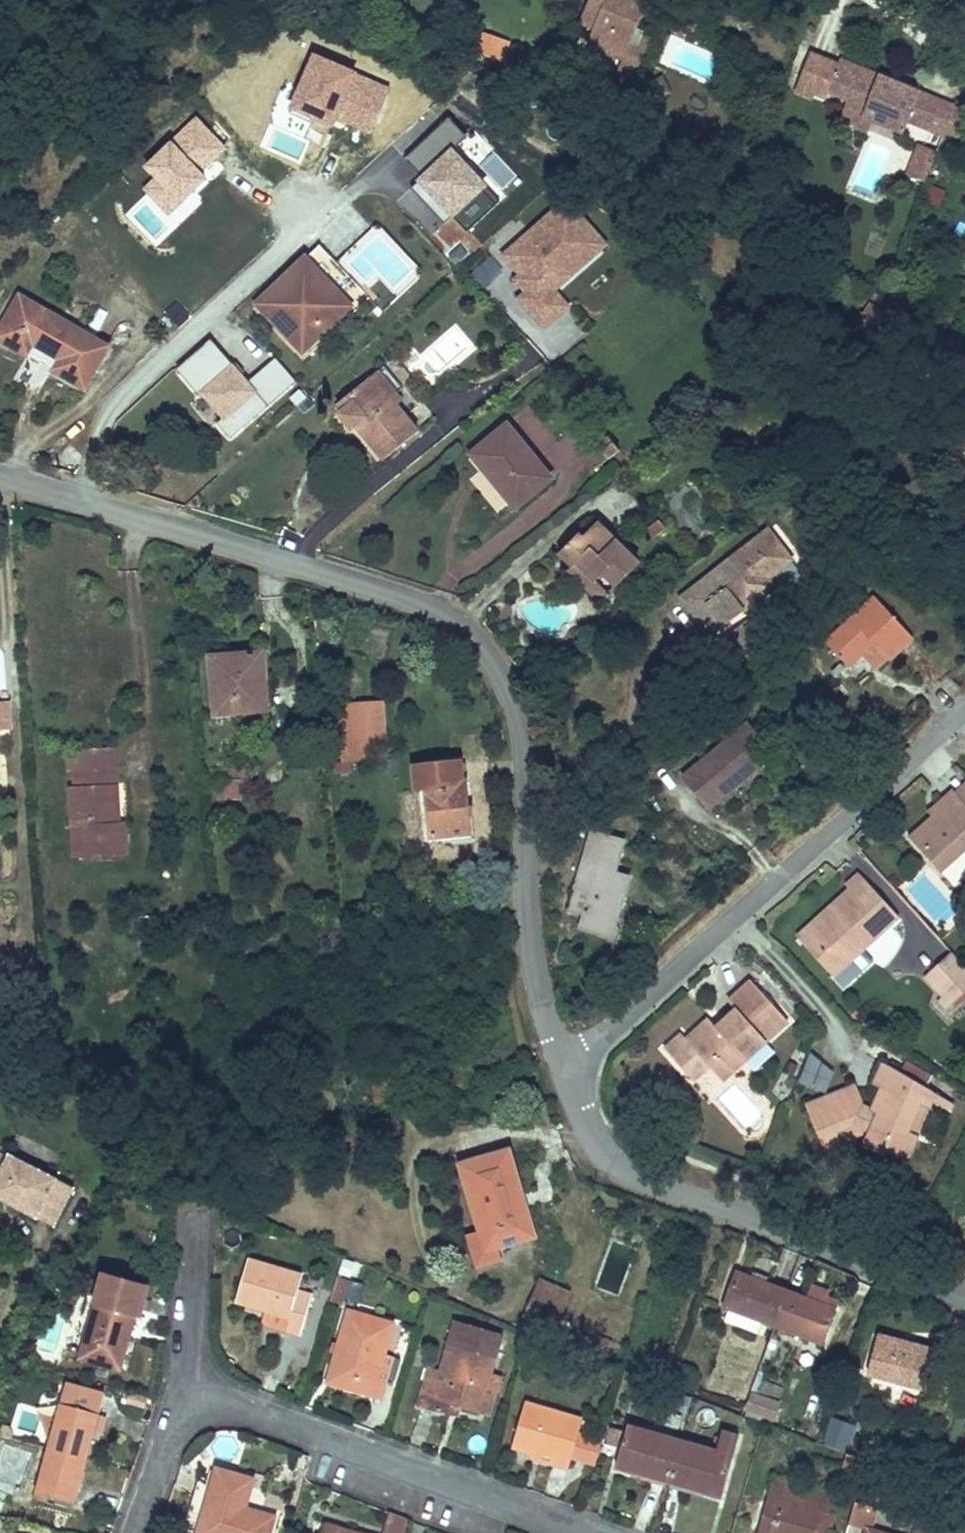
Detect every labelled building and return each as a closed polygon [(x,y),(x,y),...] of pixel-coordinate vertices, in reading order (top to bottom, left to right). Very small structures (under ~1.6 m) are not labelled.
[(603,28),(613,8),(596,0),(587,21),(603,28)] [(664,4),(655,0),(614,0),(616,1),(613,8),(603,28),(596,46),(640,63),(653,31),(664,4)] [(670,38),(653,31),(640,63),(635,76),(651,82),(670,38)] [(507,57),(513,40),(496,35),(490,50),(507,57)] [(523,44),(513,40),(507,57),(517,60),(523,44)] [(920,93),(840,61),(838,66),(810,55),(797,87),(815,94),(826,99),(829,92),(850,101),(866,107),(862,116),(871,120),(904,133),(909,121),(920,93)] [(336,113),(373,129),(389,94),(316,62),(297,105),(333,121),(336,113)] [(815,94),(797,87),(795,92),(813,99),(815,94)] [(909,121),(922,126),(933,98),(920,93),(909,121)] [(922,126),(944,135),(955,108),(955,107),(933,98),(922,126)] [(862,116),(866,107),(850,101),(842,121),(867,131),(871,120),(862,116)] [(944,135),(946,135),(956,109),(955,108),(944,135)] [(963,142),(964,137),(964,112),(956,109),(946,135),(963,142)] [(452,122),(416,158),(433,174),(426,182),(469,226),(491,205),(478,192),(488,186),(455,153),(469,140),(452,122)] [(963,142),(946,135),(943,144),(955,149),(956,144),(962,146),(963,142)] [(907,176),(911,177),(923,146),(919,144),(907,176)] [(923,146),(911,177),(926,183),(938,152),(923,146)] [(594,256),(579,239),(592,228),(567,200),(503,255),(520,275),(527,282),(526,292),(519,299),(545,329),(569,307),(554,291),(554,290),(555,277),(565,268),(571,276),(594,256)] [(607,245),(592,228),(579,239),(594,256),(607,245)] [(322,248),(307,262),(305,259),(258,304),(303,351),(365,292),(322,248)] [(936,266),(939,258),(931,256),(929,263),(936,266)] [(472,273),(484,289),(505,274),(493,258),(472,273)] [(554,291),(571,276),(565,268),(555,277),(554,290),(554,291)] [(527,282),(520,275),(515,279),(526,292),(527,282)] [(91,397),(116,347),(27,296),(2,345),(91,397)] [(852,319),(847,328),(887,351),(896,336),(901,338),(907,326),(905,321),(888,312),(886,314),(869,304),(863,315),(861,314),(857,321),(852,319)] [(211,341),(177,370),(233,434),(293,382),(276,363),(250,385),(211,341)] [(351,429),(356,426),(359,423),(362,428),(359,430),(384,460),(419,431),(397,404),(401,400),(396,394),(403,388),(384,365),(338,404),(343,410),(338,414),(351,429)] [(838,441),(847,437),(840,423),(831,428),(838,441)] [(551,478),(507,425),(472,454),(516,507),(551,478)] [(925,429),(916,432),(923,449),(932,445),(925,429)] [(599,446),(609,459),(610,459),(620,451),(609,437),(599,446)] [(849,442),(847,437),(838,441),(841,447),(849,442)] [(592,473),(609,459),(599,446),(581,460),(592,473)] [(646,530),(652,538),(662,531),(661,529),(664,526),(660,520),(646,530)] [(603,574),(617,587),(639,564),(597,523),(582,538),(578,534),(559,553),(573,567),(577,563),(596,582),(603,574)] [(792,560),(768,530),(687,594),(717,633),(775,587),(768,579),(792,560)] [(603,603),(617,587),(603,574),(596,582),(577,563),(573,567),(569,571),(603,603)] [(875,597),(826,643),(848,667),(863,653),(877,669),(888,659),(889,660),(913,638),(875,597)] [(749,619),(723,640),(744,668),(771,647),(749,619)] [(257,676),(264,675),(262,652),(211,657),(215,714),(260,710),(257,676)] [(267,710),(264,675),(257,676),(260,710),(267,710)] [(10,729),(8,701),(0,701),(0,730),(10,729)] [(348,706),(349,719),(368,718),(370,749),(386,748),(382,703),(348,706)] [(349,719),(351,749),(351,751),(370,749),(368,718),(349,719)] [(342,750),(351,749),(349,719),(339,720),(342,750)] [(694,768),(720,799),(773,755),(747,724),(694,768)] [(72,787),(74,822),(83,821),(85,858),(127,855),(124,822),(119,822),(109,823),(107,786),(117,785),(114,747),(69,750),(71,771),(76,771),(77,786),(72,787)] [(460,762),(415,766),(417,788),(426,787),(431,838),(470,834),(464,781),(462,781),(460,762)] [(709,809),(720,799),(694,768),(683,777),(709,809)] [(243,797),(243,782),(219,782),(219,797),(243,797)] [(956,793),(964,803),(964,784),(956,793)] [(119,822),(117,785),(107,786),(109,823),(119,822)] [(956,793),(952,789),(935,805),(939,809),(932,816),(909,837),(941,873),(964,851),(964,803),(956,793)] [(928,812),(932,816),(939,809),(935,805),(928,812)] [(76,858),(85,858),(83,821),(74,822),(76,858)] [(592,832),(569,908),(584,913),(580,928),(612,938),(630,878),(615,873),(625,841),(592,832)] [(821,917),(826,922),(810,937),(839,970),(833,976),(844,989),(874,962),(862,949),(899,916),(860,873),(846,885),(851,890),(821,917)] [(917,916),(889,940),(920,976),(931,967),(922,957),(939,942),(917,916)] [(833,976),(839,970),(810,937),(826,922),(821,917),(798,938),(833,976)] [(927,977),(930,980),(956,957),(953,954),(927,977)] [(952,1005),(964,993),(964,967),(956,957),(930,980),(944,995),(952,1005)] [(720,1031),(717,1027),(714,1025),(692,1045),(687,1040),(682,1034),(665,1049),(693,1080),(709,1066),(723,1081),(788,1021),(752,981),(729,1001),(737,1009),(723,1022),(726,1025),(720,1031)] [(948,1008),(952,1005),(944,995),(940,999),(948,1008)] [(709,1019),(687,1040),(692,1045),(714,1025),(709,1019)] [(723,1022),(717,1027),(720,1031),(726,1025),(723,1022)] [(808,1055),(796,1082),(826,1094),(837,1068),(808,1055)] [(907,1061),(900,1072),(926,1087),(933,1076),(907,1061)] [(919,1104),(930,1109),(933,1102),(936,1094),(937,1093),(926,1087),(900,1072),(884,1063),(874,1085),(881,1088),(873,1108),(862,1104),(863,1101),(859,1091),(809,1112),(824,1150),(864,1134),(865,1130),(869,1132),(864,1145),(885,1154),(887,1149),(903,1157),(913,1134),(907,1132),(919,1104)] [(709,1072),(695,1086),(706,1096),(720,1082),(709,1072)] [(806,1105),(809,1112),(859,1091),(857,1085),(806,1105)] [(955,1105),(936,1094),(933,1102),(952,1110),(955,1105)] [(918,1137),(930,1109),(919,1104),(907,1132),(913,1134),(918,1137)] [(378,1136),(400,1132),(398,1122),(377,1126),(378,1136)] [(918,1137),(913,1134),(903,1157),(908,1159),(918,1137)] [(515,1197),(522,1195),(509,1151),(461,1165),(480,1231),(466,1235),(476,1269),(497,1263),(493,1249),(527,1239),(515,1197)] [(0,1172),(0,1199),(55,1227),(75,1188),(9,1154),(0,1172)] [(534,1237),(522,1195),(515,1197),(527,1239),(534,1237)] [(290,1316),(286,1331),(300,1335),(312,1294),(298,1290),(302,1275),(249,1260),(237,1301),(266,1309),(290,1316)] [(730,1310),(763,1322),(774,1326),(788,1290),(738,1272),(725,1308),(730,1310)] [(101,1282),(102,1282),(141,1293),(135,1316),(140,1317),(149,1285),(104,1273),(101,1282)] [(85,1295),(98,1298),(102,1283),(90,1280),(85,1295)] [(337,1280),(334,1292),(345,1295),(349,1284),(337,1280)] [(125,1350),(128,1341),(135,1316),(141,1293),(102,1282),(102,1283),(98,1298),(81,1359),(120,1370),(125,1350)] [(788,1290),(774,1326),(824,1344),(837,1308),(788,1290)] [(345,1295),(334,1292),(331,1301),(343,1304),(345,1295)] [(558,1319),(531,1308),(524,1325),(551,1337),(558,1319)] [(262,1324),(286,1331),(290,1316),(266,1309),(262,1324)] [(337,1351),(337,1352),(328,1382),(373,1395),(377,1380),(386,1383),(388,1378),(395,1380),(402,1358),(385,1353),(394,1323),(349,1310),(339,1344),(339,1345),(344,1347),(342,1353),(337,1351)] [(758,1333),(763,1322),(730,1310),(726,1321),(758,1333)] [(447,1373),(440,1371),(432,1368),(421,1407),(438,1412),(438,1411),(441,1402),(461,1408),(481,1414),(482,1411),(492,1375),(503,1337),(454,1322),(447,1344),(455,1346),(447,1373)] [(927,1371),(933,1350),(878,1335),(868,1373),(923,1387),(924,1383),(943,1388),(946,1376),(927,1371)] [(598,1351),(608,1354),(613,1341),(603,1338),(598,1351)] [(134,1342),(128,1341),(125,1350),(132,1351),(134,1342)] [(332,1351),(337,1352),(337,1351),(342,1353),(344,1347),(339,1345),(339,1344),(334,1342),(332,1351)] [(935,1343),(933,1350),(927,1371),(946,1376),(953,1348),(935,1343)] [(447,1344),(440,1371),(447,1373),(455,1346),(447,1344)] [(501,1377),(492,1375),(482,1411),(491,1413),(501,1377)] [(48,1448),(87,1459),(94,1433),(102,1435),(107,1417),(100,1415),(105,1395),(66,1384),(48,1448)] [(773,1419),(779,1403),(753,1394),(748,1410),(773,1419)] [(458,1417),(461,1408),(441,1402),(438,1411),(458,1417)] [(572,1458),(579,1434),(583,1419),(525,1403),(512,1448),(554,1459),(553,1464),(569,1468),(572,1458)] [(855,1427),(834,1420),(826,1441),(847,1448),(855,1427)] [(669,1481),(680,1441),(627,1426),(621,1448),(616,1466),(669,1481)] [(605,1444),(621,1448),(626,1431),(610,1427),(605,1444)] [(680,1441),(669,1481),(722,1496),(739,1436),(722,1431),(716,1452),(680,1441)] [(603,1441),(579,1434),(572,1458),(596,1465),(603,1441)] [(87,1459),(48,1448),(34,1498),(55,1504),(57,1499),(75,1504),(87,1459)] [(185,1532),(199,1532),(217,1471),(211,1469),(206,1484),(199,1480),(183,1532),(185,1532)] [(199,1532),(270,1532),(274,1517),(244,1508),(253,1479),(218,1469),(217,1471),(199,1532)] [(759,1528),(758,1532),(816,1532),(822,1511),(831,1514),(837,1493),(775,1475),(766,1505),(759,1528)] [(750,1526),(759,1528),(766,1505),(757,1502),(750,1526)] [(855,1505),(849,1524),(870,1530),(876,1511),(855,1505)] [(831,1514),(822,1511),(816,1532),(831,1532),(836,1515),(831,1514)] [(408,1523),(389,1518),(385,1532),(405,1532),(408,1523)] [(946,1527),(919,1519),(914,1532),(945,1532),(946,1527)]
